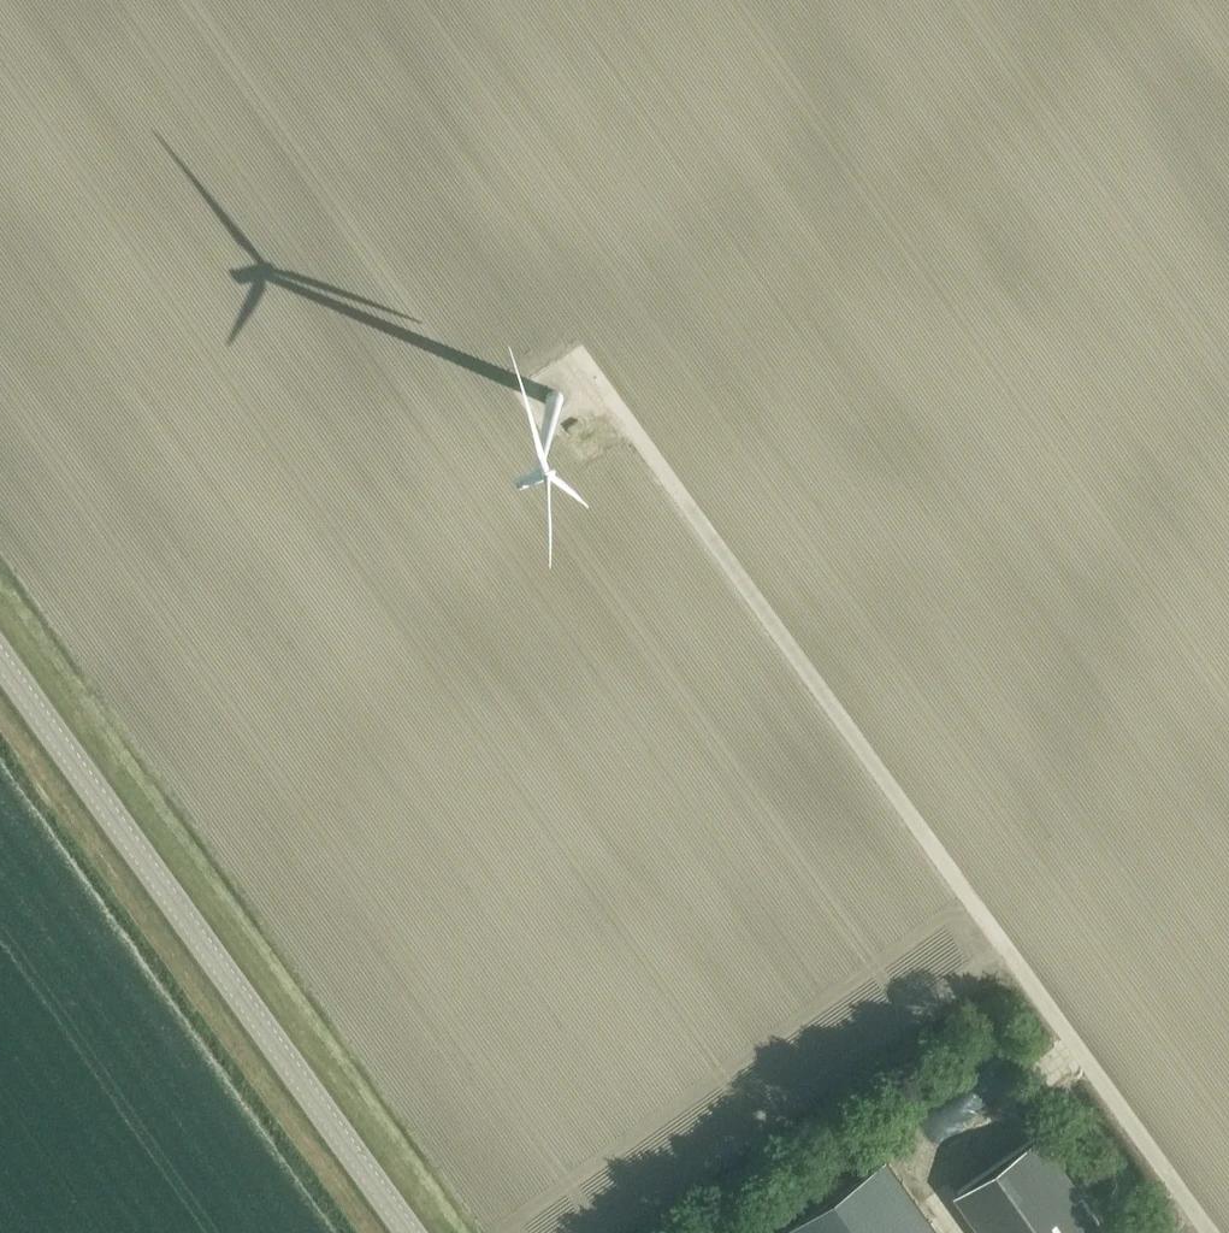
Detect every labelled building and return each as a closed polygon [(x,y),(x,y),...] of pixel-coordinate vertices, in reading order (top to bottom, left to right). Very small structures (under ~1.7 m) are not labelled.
[(988,1232),(1107,1232),(1038,1135),(958,1191),(988,1232)] [(790,1231),(792,1232),(935,1232),(886,1163),(790,1231)]
